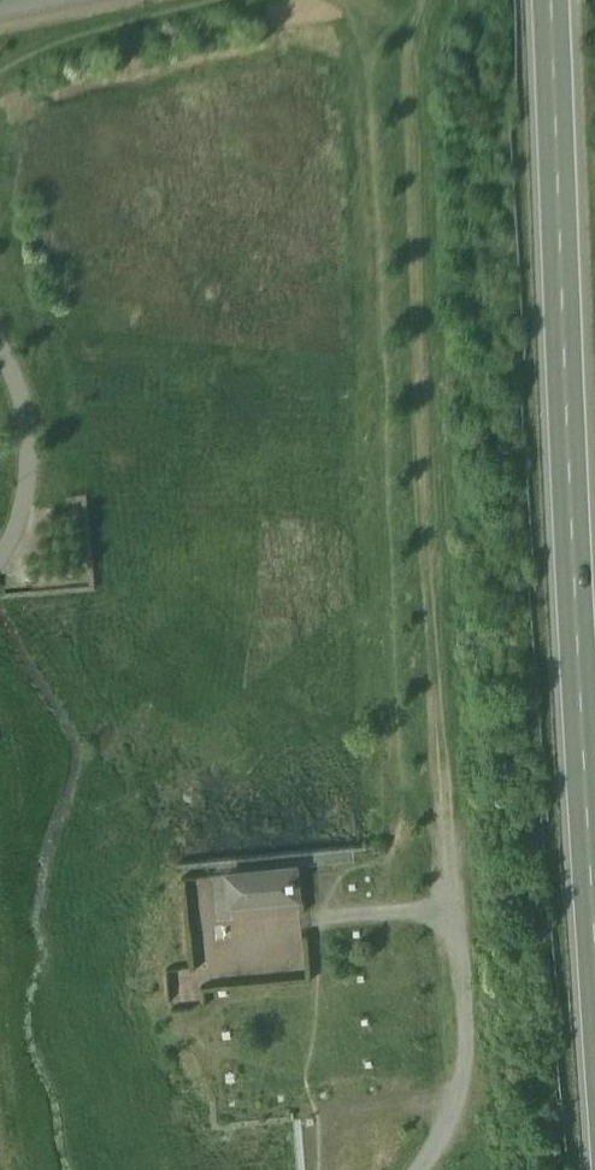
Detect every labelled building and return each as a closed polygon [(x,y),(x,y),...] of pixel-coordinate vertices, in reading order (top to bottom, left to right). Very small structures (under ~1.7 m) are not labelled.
[(297,866),(228,872),(231,902),(300,896),(297,866)]
